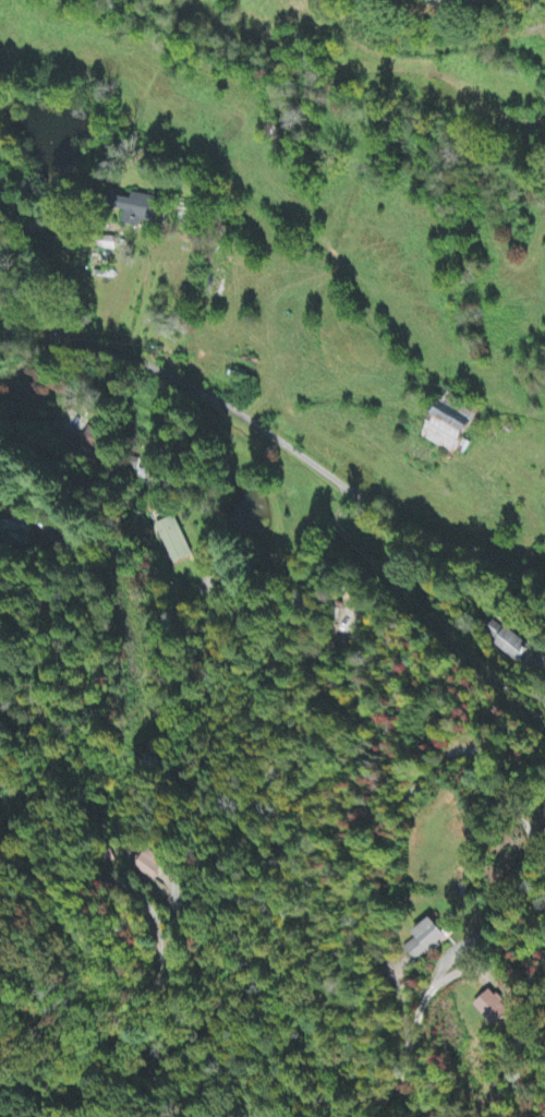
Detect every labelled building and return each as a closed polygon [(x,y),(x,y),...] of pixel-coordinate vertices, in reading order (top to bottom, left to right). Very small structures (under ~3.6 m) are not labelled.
[(137,228),(138,222),(156,226),(162,201),(130,193),(123,224),(137,228)] [(475,428),(444,407),(423,437),(454,458),(475,428)] [(82,442),(103,458),(115,441),(95,425),(82,442)] [(156,525),(171,565),(193,557),(178,517),(156,525)] [(485,633),(495,643),(492,647),(513,665),(528,648),(496,620),(485,633)] [(136,871),(156,883),(169,861),(149,849),(136,871)] [(417,963),(448,937),(433,919),(414,934),(417,938),(405,948),(417,963)] [(515,1011),(497,990),(480,1005),(498,1026),(515,1011)]
